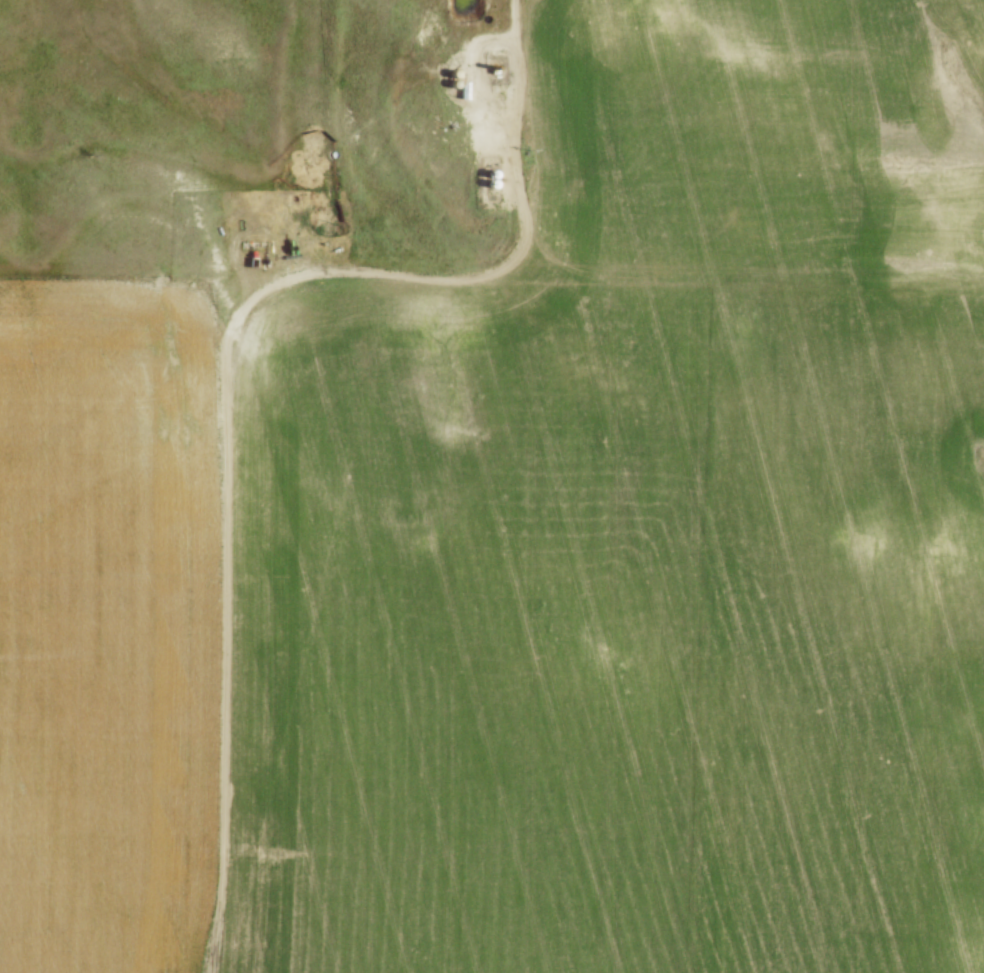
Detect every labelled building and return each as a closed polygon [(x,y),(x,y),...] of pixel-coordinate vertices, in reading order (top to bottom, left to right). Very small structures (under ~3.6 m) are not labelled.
[(455,79),(463,80),(463,96),(454,96),(455,79)]
